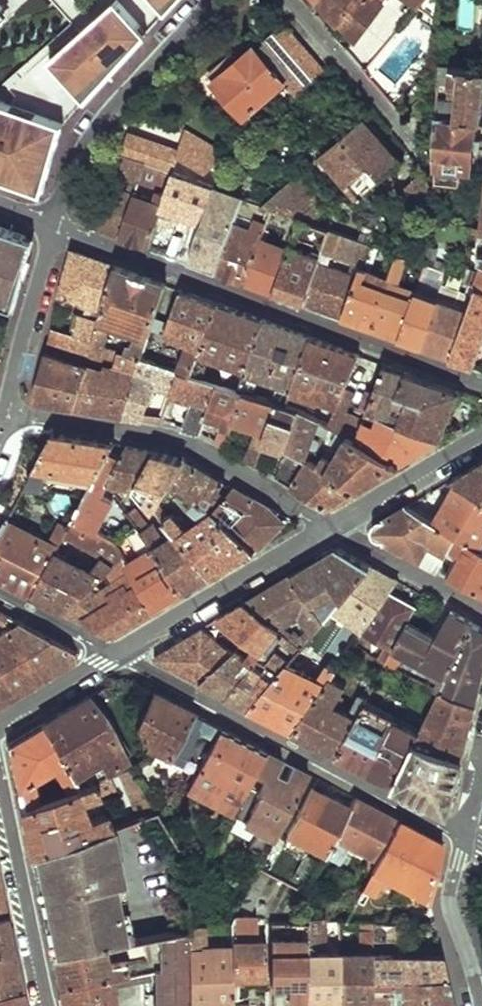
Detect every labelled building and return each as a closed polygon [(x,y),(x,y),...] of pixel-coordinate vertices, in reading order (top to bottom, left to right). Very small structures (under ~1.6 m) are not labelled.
[(170,12),(181,0),(159,0),(170,12)] [(318,1),(339,24),(357,0),(319,0),(318,1)] [(376,0),(357,0),(339,24),(353,39),(383,4),(376,0)] [(418,9),(419,8),(425,0),(407,0),(418,9)] [(117,2),(50,61),(86,101),(108,79),(103,75),(124,56),(126,58),(147,36),(117,2)] [(295,97),(329,69),(288,24),(269,40),(271,43),(260,52),(255,48),(218,81),(248,116),(288,83),(292,87),(290,90),(295,97)] [(103,75),(108,79),(126,58),(124,56),(103,75)] [(440,64),(439,114),(476,118),(481,119),(481,67),(440,64)] [(41,193),(59,130),(62,126),(0,102),(0,178),(41,193)] [(366,114),(322,151),(359,192),(401,155),(366,114)] [(439,114),(438,163),(474,165),(476,118),(439,114)] [(214,167),(215,163),(222,140),(188,128),(180,149),(177,155),(214,167)] [(171,170),(177,155),(180,149),(128,132),(120,151),(123,152),(146,161),(171,170)] [(222,140),(215,163),(240,143),(231,133),(222,140)] [(123,152),(116,172),(131,178),(127,191),(111,186),(99,228),(110,232),(120,235),(135,193),(140,181),(146,161),(123,152)] [(146,161),(140,181),(162,188),(157,202),(135,193),(120,235),(135,241),(149,246),(157,224),(176,171),(171,170),(146,161)] [(176,171),(157,224),(172,228),(179,209),(204,218),(215,186),(176,171)] [(299,216),(310,221),(326,206),(297,172),(262,203),(269,205),(299,216)] [(428,213),(432,194),(417,178),(406,188),(428,213)] [(204,218),(201,225),(220,233),(216,245),(213,251),(223,255),(231,232),(239,208),(244,196),(215,186),(204,218)] [(244,196),(239,208),(265,217),(269,205),(262,203),(244,196)] [(269,205),(265,217),(295,228),(299,216),(269,205)] [(295,228),(293,233),(323,244),(329,228),(310,221),(299,216),(295,228)] [(261,227),(262,225),(250,221),(245,236),(231,232),(223,255),(217,271),(229,276),(242,280),(257,240),(261,227)] [(197,238),(216,245),(220,233),(201,225),(199,230),(197,238)] [(11,306),(15,308),(30,251),(24,235),(0,227),(0,302),(11,306)] [(261,227),(257,240),(242,280),(257,286),(272,291),(287,250),(261,241),(265,228),(261,227)] [(329,228),(323,244),(361,259),(368,242),(329,228)] [(197,238),(199,230),(194,229),(183,259),(189,261),(197,238)] [(361,259),(360,263),(370,266),(377,245),(368,242),(361,259)] [(428,242),(424,263),(468,278),(472,263),(473,258),(428,242)] [(319,254),(289,243),(287,250),(272,291),(287,297),(302,303),(317,262),(319,254)] [(63,289),(62,293),(87,302),(84,315),(75,313),(69,334),(91,342),(113,265),(93,258),(73,251),(63,289)] [(396,337),(412,297),(393,289),(406,256),(397,253),(389,273),(385,286),(370,327),(384,332),(396,337)] [(355,276),(317,262),(302,303),(322,310),(341,317),(355,276)] [(370,266),(360,263),(355,276),(385,286),(389,273),(370,266)] [(472,263),(468,278),(473,280),(480,283),(481,284),(481,267),(472,263)] [(113,265),(91,342),(109,349),(110,342),(106,340),(110,325),(136,333),(133,345),(127,344),(124,355),(140,362),(142,356),(148,336),(165,284),(139,275),(113,265)] [(385,286),(355,276),(341,317),(356,322),(370,327),(385,286)] [(468,293),(475,296),(480,283),(473,280),(468,293)] [(475,366),(481,348),(481,284),(480,283),(475,296),(470,310),(452,358),(464,362),(475,366)] [(468,293),(445,284),(440,299),(470,310),(475,296),(468,293)] [(172,317),(180,292),(167,289),(159,314),(172,317)] [(440,299),(414,289),(412,297),(396,337),(425,348),(452,358),(470,310),(440,299)] [(192,294),(182,291),(167,336),(189,345),(181,369),(191,373),(197,356),(217,303),(192,294)] [(8,314),(11,306),(0,302),(0,311),(8,314)] [(217,303),(197,356),(245,373),(264,321),(241,312),(217,303)] [(245,373),(241,389),(258,395),(259,389),(254,387),(258,378),(283,387),(280,396),(275,396),(273,401),(276,402),(287,405),(313,338),(289,330),(264,321),(245,373)] [(78,409),(123,416),(140,362),(124,355),(109,349),(91,342),(69,334),(53,328),(49,342),(115,368),(113,376),(46,352),(43,365),(33,401),(78,409)] [(142,356),(149,359),(152,352),(155,353),(159,341),(148,336),(142,356)] [(313,338),(287,405),(297,410),(304,395),(327,402),(320,422),(327,426),(345,390),(346,388),(353,371),(360,356),(337,347),(313,338)] [(123,416),(136,418),(148,385),(169,393),(176,368),(149,359),(142,356),(140,362),(123,416)] [(408,373),(387,365),(375,395),(369,393),(366,399),(365,399),(360,408),(369,411),(368,413),(382,419),(388,421),(408,373)] [(179,427),(198,432),(208,406),(215,382),(191,373),(181,369),(176,368),(169,393),(188,400),(179,427)] [(353,371),(346,388),(351,390),(358,373),(353,371)] [(408,373),(388,421),(442,441),(461,393),(408,373)] [(213,441),(221,446),(233,414),(241,389),(215,382),(208,406),(223,412),(213,441)] [(241,389),(233,414),(267,426),(276,402),(273,401),(258,395),(241,389)] [(365,419),(346,412),(350,398),(349,397),(351,393),(345,390),(327,426),(345,436),(357,442),(361,428),(365,419)] [(160,421),(166,399),(161,397),(153,420),(160,421)] [(287,405),(276,402),(267,426),(262,442),(284,451),(299,412),(297,410),(287,405)] [(320,422),(299,412),(284,451),(306,462),(327,426),(320,422)] [(361,428),(357,442),(399,466),(420,454),(442,441),(388,421),(382,419),(376,433),(361,428)] [(47,484),(55,471),(97,476),(110,456),(115,446),(83,441),(52,436),(28,482),(47,484)] [(357,442),(345,436),(323,472),(356,491),(377,479),(399,466),(357,442)] [(254,465),(262,442),(250,439),(242,459),(254,465)] [(117,466),(112,477),(134,488),(151,452),(139,450),(127,449),(117,466)] [(306,462),(284,451),(274,478),(300,493),(326,509),(356,491),(323,472),(306,462)] [(134,488),(153,508),(165,490),(184,460),(168,456),(151,452),(134,488)] [(74,519),(95,530),(116,493),(109,482),(112,477),(117,466),(112,463),(114,458),(110,456),(97,476),(74,519)] [(219,504),(210,496),(223,482),(209,474),(184,460),(165,490),(196,503),(212,511),(219,504)] [(478,463),(452,478),(456,480),(481,497),(481,460),(478,463)] [(480,548),(481,544),(481,497),(456,480),(433,520),(459,536),(470,542),(480,548)] [(274,511),(234,488),(219,504),(212,511),(257,549),(283,520),(274,511)] [(200,584),(214,576),(176,535),(166,541),(153,521),(147,525),(127,495),(116,493),(122,500),(132,514),(156,548),(186,592),(200,584)] [(235,562),(257,549),(212,511),(196,503),(191,505),(200,519),(185,529),(171,511),(162,519),(176,535),(214,576),(235,562)] [(409,552),(439,570),(459,536),(433,520),(409,505),(391,516),(375,526),(378,534),(409,552)] [(32,594),(57,551),(65,536),(71,524),(62,519),(50,541),(8,519),(0,533),(0,577),(7,581),(32,594)] [(59,608),(67,612),(95,591),(129,565),(114,540),(95,530),(74,519),(71,524),(65,536),(100,553),(91,568),(57,551),(32,594),(43,599),(59,608)] [(470,542),(451,576),(481,595),(481,549),(480,548),(470,542)] [(293,574),(316,603),(336,590),(345,599),(374,565),(339,545),(316,560),(293,574)] [(171,601),(186,592),(156,548),(129,565),(137,577),(157,610),(171,601)] [(345,599),(337,609),(365,632),(392,592),(400,581),(387,573),(374,565),(345,599)] [(248,601),(280,627),(302,614),(311,627),(303,632),(300,628),(289,634),(305,646),(318,632),(328,618),(316,603),(293,574),(270,587),(248,601)] [(134,623),(157,610),(137,577),(102,600),(95,591),(67,612),(112,635),(134,623)] [(355,646),(363,651),(374,634),(391,644),(382,661),(389,664),(409,624),(419,607),(392,592),(365,632),(355,646)] [(235,609),(222,617),(228,622),(239,632),(249,641),(263,654),(283,672),(305,646),(289,634),(280,627),(248,601),(235,609)] [(0,612),(0,624),(0,625),(12,617),(0,611),(0,612)] [(475,625),(454,612),(438,639),(409,624),(389,664),(400,670),(408,656),(443,675),(435,689),(442,692),(444,689),(475,625)] [(228,622),(222,617),(216,620),(223,626),(228,622)] [(0,632),(0,704),(31,686),(62,668),(76,659),(77,652),(53,639),(19,621),(0,632)] [(444,689),(476,705),(479,694),(481,680),(481,629),(475,625),(444,689)] [(249,641),(239,632),(235,636),(237,641),(229,647),(206,626),(160,655),(158,660),(180,672),(201,683),(249,641)] [(318,640),(322,634),(318,632),(305,646),(283,672),(276,681),(252,709),(275,722),(297,733),(332,681),(353,648),(344,643),(321,679),(300,668),(320,643),(318,640)] [(263,654),(249,641),(201,683),(215,690),(229,698),(256,663),(263,654)] [(252,709),(276,681),(256,663),(229,698),(241,704),(252,709)] [(336,705),(347,688),(332,681),(297,733),(320,745),(342,757),(370,702),(363,698),(358,699),(353,710),(354,713),(336,705)] [(476,705),(444,689),(442,692),(423,732),(419,740),(437,749),(462,761),(469,734),(476,705)] [(186,710),(152,693),(134,728),(144,745),(197,771),(219,728),(203,719),(186,710)] [(42,724),(71,775),(99,760),(105,770),(124,759),(88,697),(42,724)] [(373,700),(371,699),(370,702),(342,757),(370,771),(397,785),(415,750),(419,740),(423,732),(373,706),(373,700)] [(22,809),(38,803),(34,781),(53,770),(67,792),(78,788),(71,775),(42,724),(9,743),(16,777),(22,809)] [(197,771),(191,782),(221,799),(218,806),(231,814),(252,779),(269,786),(283,761),(252,744),(219,728),(197,771)] [(419,773),(426,756),(415,750),(397,785),(424,799),(450,813),(462,761),(437,749),(435,756),(442,760),(437,781),(419,773)] [(297,768),(294,767),(273,807),(269,806),(241,855),(260,864),(277,836),(311,775),(297,768)] [(129,769),(121,772),(137,817),(153,811),(129,769)] [(113,775),(78,788),(67,792),(38,803),(22,809),(27,832),(32,853),(103,828),(113,825),(123,822),(119,811),(110,814),(109,812),(91,818),(85,801),(118,789),(113,775)] [(231,814),(228,821),(235,824),(238,819),(248,823),(269,786),(252,779),(231,814)] [(221,799),(191,782),(186,790),(218,806),(221,799)] [(326,853),(348,809),(312,791),(288,833),(326,853)] [(326,853),(325,855),(336,861),(346,845),(371,857),(368,861),(366,861),(360,869),(372,875),(399,822),(377,810),(355,799),(348,809),(326,853)] [(372,875),(351,922),(363,922),(374,922),(390,922),(392,897),(379,889),(387,875),(430,900),(441,844),(420,833),(399,822),(372,875)] [(125,882),(113,825),(103,828),(115,884),(125,882)] [(115,884),(103,828),(32,853),(38,884),(53,954),(109,944),(127,940),(115,884)] [(287,842),(277,836),(260,864),(257,870),(268,876),(287,842)] [(309,884),(320,862),(305,855),(294,876),(309,884)] [(267,876),(256,871),(244,893),(238,905),(248,910),(267,876)] [(0,917),(0,953),(13,950),(7,921),(6,916),(0,917)] [(310,1002),(324,1002),(324,1005),(341,1005),(342,951),(327,951),(326,930),(322,930),(321,916),(308,916),(307,923),(309,988),(309,993),(310,1002)] [(232,919),(233,947),(234,977),(264,976),(264,939),(255,939),(254,918),(232,919)] [(359,1002),(373,1002),(374,978),(374,954),(374,940),(374,922),(363,922),(363,952),(342,951),(341,1005),(359,1005),(359,1002)] [(374,922),(374,940),(400,939),(399,922),(390,922),(374,922)] [(307,923),(271,923),(273,981),(290,980),(291,1002),(310,1002),(309,993),(309,988),(307,923)] [(233,947),(199,948),(198,925),(187,925),(187,929),(193,1005),(236,1005),(235,1003),(234,977),(233,947)] [(160,968),(161,1005),(193,1005),(187,929),(160,934),(160,968)] [(160,934),(144,936),(148,956),(112,963),(109,944),(53,954),(54,960),(60,987),(114,976),(160,968),(160,934)] [(0,953),(0,994),(21,989),(17,970),(13,950),(0,953)] [(447,977),(442,955),(395,955),(395,960),(382,960),(382,954),(374,954),(374,978),(390,978),(395,978),(447,977)] [(114,976),(60,987),(61,993),(64,1005),(120,1005),(114,976)] [(395,978),(395,982),(404,982),(405,1005),(454,1005),(453,1002),(447,977),(395,978)] [(390,978),(374,978),(373,1002),(373,1005),(390,1005),(390,978)] [(23,995),(21,989),(0,994),(0,1005),(25,1005),(23,995)]
